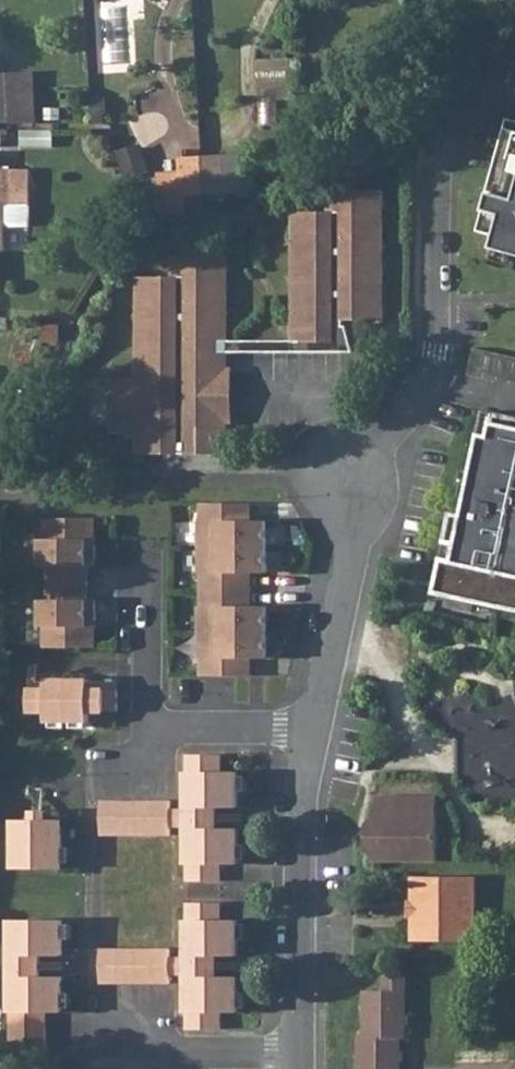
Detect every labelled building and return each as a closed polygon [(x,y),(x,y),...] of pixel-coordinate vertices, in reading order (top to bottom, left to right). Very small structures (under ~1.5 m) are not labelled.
[(8,72),(10,112),(11,123),(36,122),(32,71),(8,72)] [(8,72),(0,73),(0,112),(10,112),(8,72)] [(103,100),(92,101),(93,115),(101,114),(104,114),(103,100)] [(11,123),(10,112),(0,112),(0,123),(8,123),(11,123)] [(101,114),(93,115),(94,123),(102,122),(101,114)] [(507,116),(487,190),(494,192),(484,229),(500,234),(497,246),(514,251),(514,119),(507,116)] [(128,178),(148,173),(142,153),(122,158),(128,178)] [(242,192),(240,154),(224,155),(227,193),(242,192)] [(227,193),(224,155),(202,156),(205,195),(227,193)] [(205,195),(202,156),(181,157),(182,177),(183,196),(186,196),(205,195)] [(0,170),(0,251),(5,251),(5,226),(30,226),(30,206),(11,206),(11,192),(30,193),(30,170),(0,170)] [(163,216),(187,214),(186,203),(186,196),(183,196),(182,177),(161,178),(163,216)] [(186,267),(173,267),(173,278),(141,278),(141,292),(138,292),(138,309),(141,309),(141,334),(138,334),(138,351),(141,351),(141,376),(138,376),(138,384),(112,384),(112,429),(138,429),(138,437),(141,437),(141,455),(224,455),(224,419),(227,419),(227,373),(224,373),(224,353),(354,353),(346,326),(344,326),(344,321),(351,321),(383,321),(383,311),(380,311),(380,286),(383,286),(383,269),(380,269),(380,243),(383,243),(383,226),(380,226),(380,201),(383,201),(383,191),(342,191),(342,202),(329,202),(329,212),(297,212),(297,226),(294,226),(294,244),(297,244),(297,269),(294,269),(294,286),(297,286),(297,311),(294,311),(294,341),(228,341),(228,334),(225,334),(225,309),(228,309),(228,292),(224,292),(224,267),(228,267),(228,257),(186,257),(186,267)] [(329,202),(342,202),(342,191),(329,191),(329,202)] [(30,193),(11,192),(11,206),(30,206),(30,193)] [(186,196),(186,203),(205,202),(205,195),(186,196)] [(173,267),(186,267),(186,257),(173,257),(173,267)] [(476,376),(514,383),(514,357),(481,350),(476,376)] [(491,409),(466,527),(432,589),(501,604),(503,598),(514,600),(514,414),(491,409)] [(204,547),(268,547),(268,521),(253,521),(242,521),(242,504),(201,504),(201,521),(204,521),(204,547)] [(253,521),(253,504),(242,504),(242,521),(253,521)] [(449,509),(432,589),(466,527),(469,513),(449,509)] [(88,546),(88,519),(44,519),(44,539),(40,539),(40,566),(48,566),(48,583),(88,583),(88,566),(96,566),(96,546),(88,546)] [(88,546),(96,546),(96,519),(88,519),(88,546)] [(253,573),(268,573),(268,547),(204,547),(204,573),(201,573),(201,590),(242,590),(242,573),(253,573)] [(242,573),(242,590),(253,590),(253,573),(242,573)] [(88,583),(48,583),(48,600),(40,600),(40,627),(44,627),(44,648),(88,648),(88,621),(96,621),(96,600),(88,600),(88,583)] [(242,607),(242,590),(201,590),(201,607),(204,607),(204,633),(268,633),(268,607),(253,607),(242,607)] [(242,607),(253,607),(253,590),(242,590),(242,607)] [(503,598),(501,604),(514,606),(514,600),(503,598)] [(96,621),(88,621),(88,648),(96,648),(96,621)] [(268,659),(268,633),(204,633),(204,659),(201,659),(201,676),(236,676),(242,676),(242,659),(253,659),(268,659)] [(242,676),(251,676),(253,676),(253,659),(242,659),(242,676)] [(90,712),(118,712),(118,700),(118,690),(90,690),(90,681),(46,681),(46,690),(30,690),(30,712),(46,712),(46,722),(90,721),(90,712)] [(221,755),(187,755),(187,808),(189,808),(189,829),(187,829),(187,881),(221,881),(221,864),(239,864),(239,833),(239,829),(218,829),(208,829),(208,808),(218,808),(239,808),(239,803),(239,773),(222,772),(221,755)] [(377,814),(437,814),(437,798),(377,798),(377,814)] [(171,826),(171,810),(171,801),(101,801),(101,835),(171,835),(171,826)] [(187,808),(187,810),(171,810),(171,826),(187,826),(187,829),(189,829),(189,808),(187,808)] [(218,829),(218,808),(208,808),(208,829),(218,829)] [(244,825),(245,810),(225,808),(224,824),(244,825)] [(377,856),(377,860),(437,860),(437,814),(377,814),(377,818),(377,856)] [(377,856),(377,818),(366,825),(366,849),(377,856)] [(14,869),(62,869),(62,820),(13,820),(14,869)] [(412,941),(476,942),(476,877),(412,877),(412,902),(415,902),(415,916),(412,916),(412,941)] [(207,977),(208,956),(218,956),(239,956),(239,951),(239,920),(222,921),(221,903),(187,903),(187,956),(189,956),(189,977),(187,977),(187,1030),(221,1030),(221,1012),(239,1012),(239,981),(239,977),(218,977),(207,977)] [(10,1064),(46,1064),(46,1012),(62,1012),(62,981),(62,977),(41,977),(31,977),(31,955),(41,955),(62,955),(62,951),(62,920),(10,920),(10,955),(12,955),(12,977),(10,977),(10,1064)] [(171,974),(170,959),(171,949),(101,949),(101,983),(170,984),(171,974)] [(31,955),(31,977),(41,977),(41,967),(41,955),(31,955)] [(171,974),(187,974),(187,977),(189,977),(189,956),(187,956),(187,959),(170,959),(171,974)] [(218,977),(218,956),(208,956),(207,977),(218,977)] [(406,991),(387,991),(366,991),(365,1024),(365,1037),(360,1037),(360,1068),(400,1068),(400,1039),(406,1039),(406,991)]
